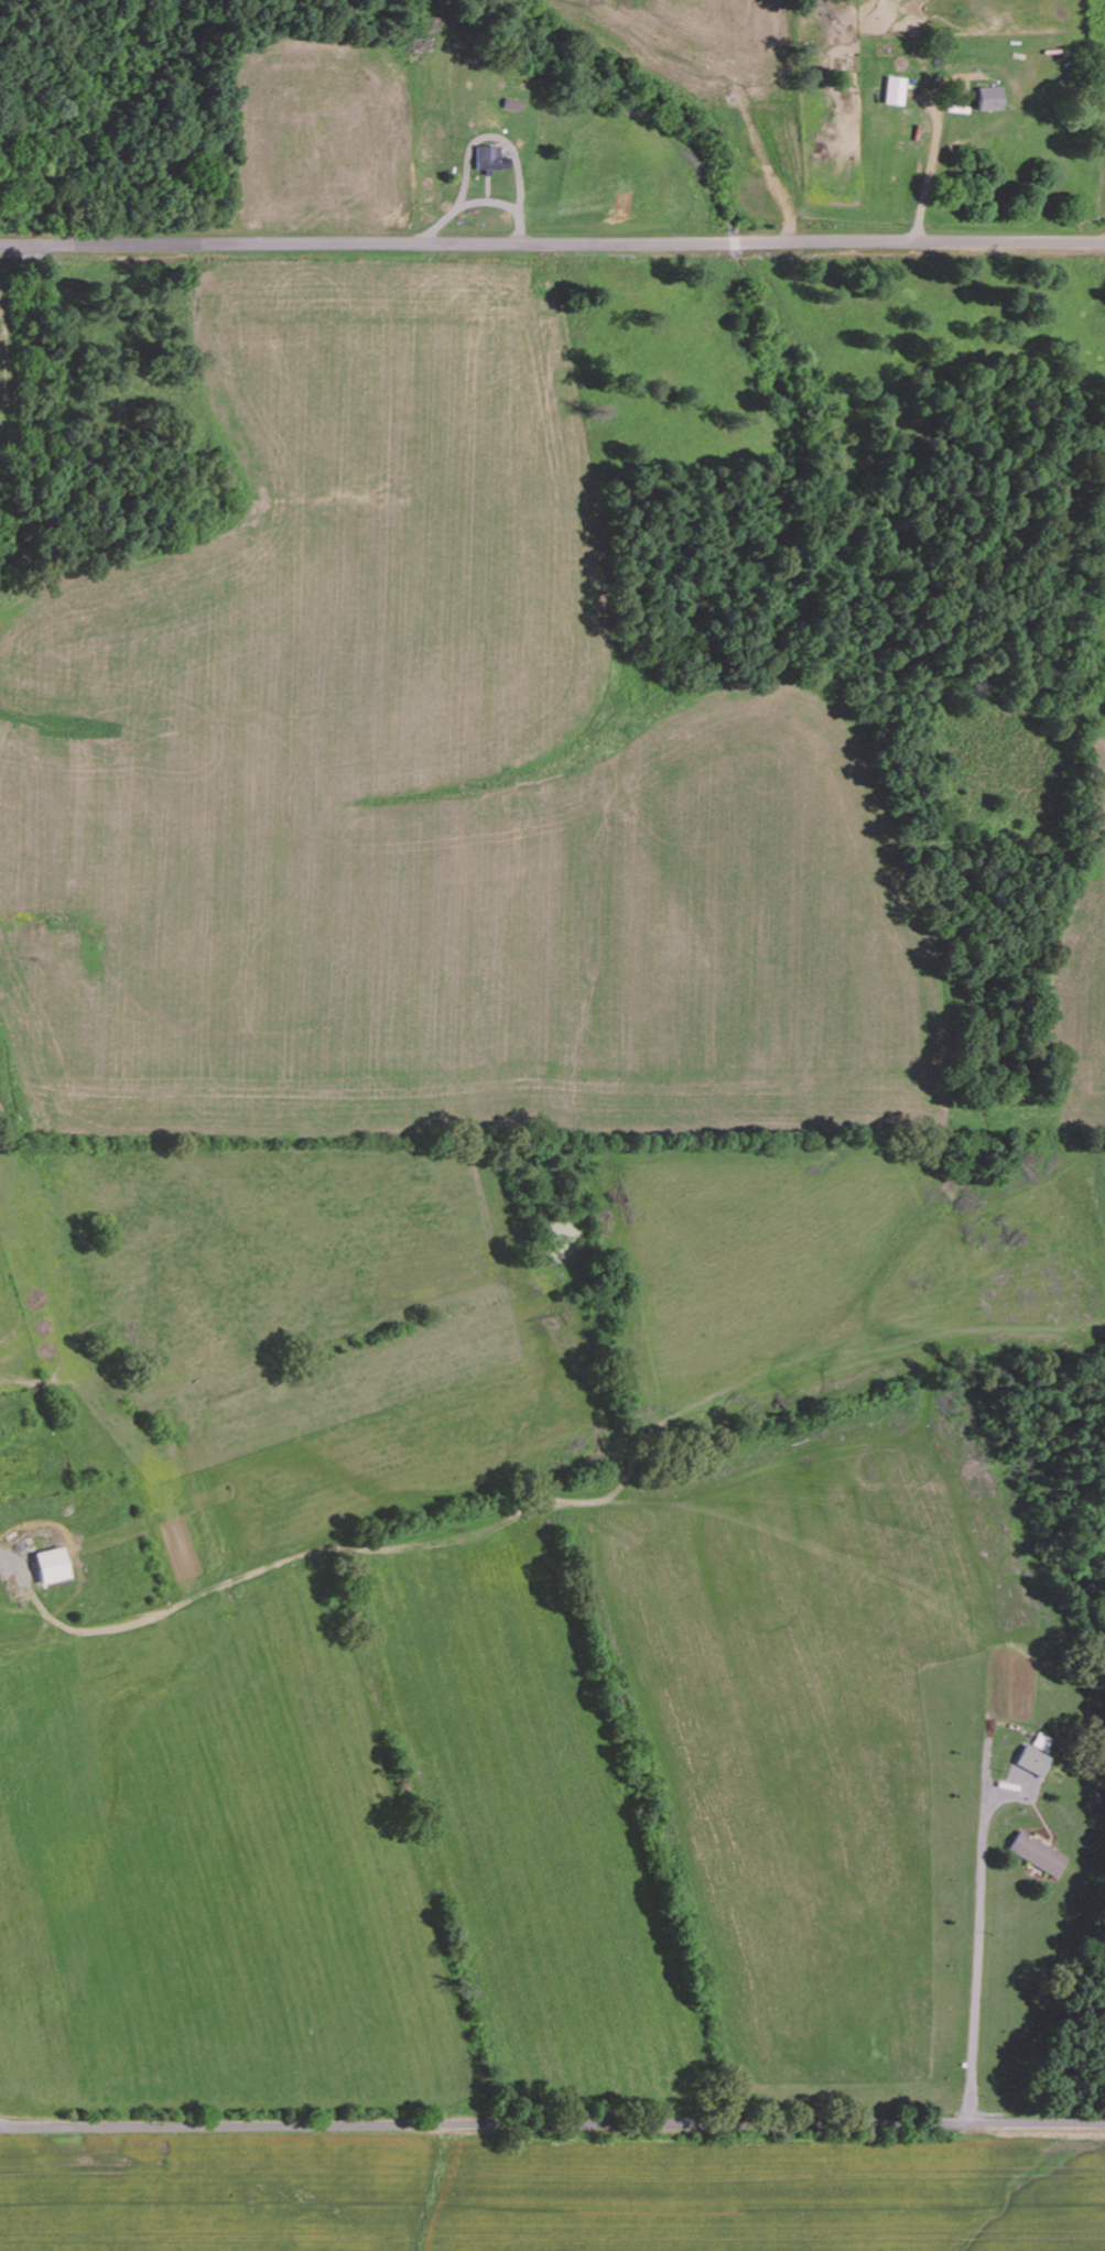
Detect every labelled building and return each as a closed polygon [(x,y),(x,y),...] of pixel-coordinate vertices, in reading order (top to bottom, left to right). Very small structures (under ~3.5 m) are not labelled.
[(904,105),(906,78),(887,76),(885,104),(904,105)] [(977,87),(978,111),(1003,110),(1002,87),(977,87)] [(475,146),(474,168),(506,169),(506,165),(498,164),(498,146),(475,146)] [(38,1585),(67,1578),(59,1546),(30,1553),(38,1585)] [(1015,1764),(1041,1777),(1051,1758),(1025,1745),(1015,1764)] [(1020,1830),(1008,1849),(1055,1879),(1067,1859),(1020,1830)]
